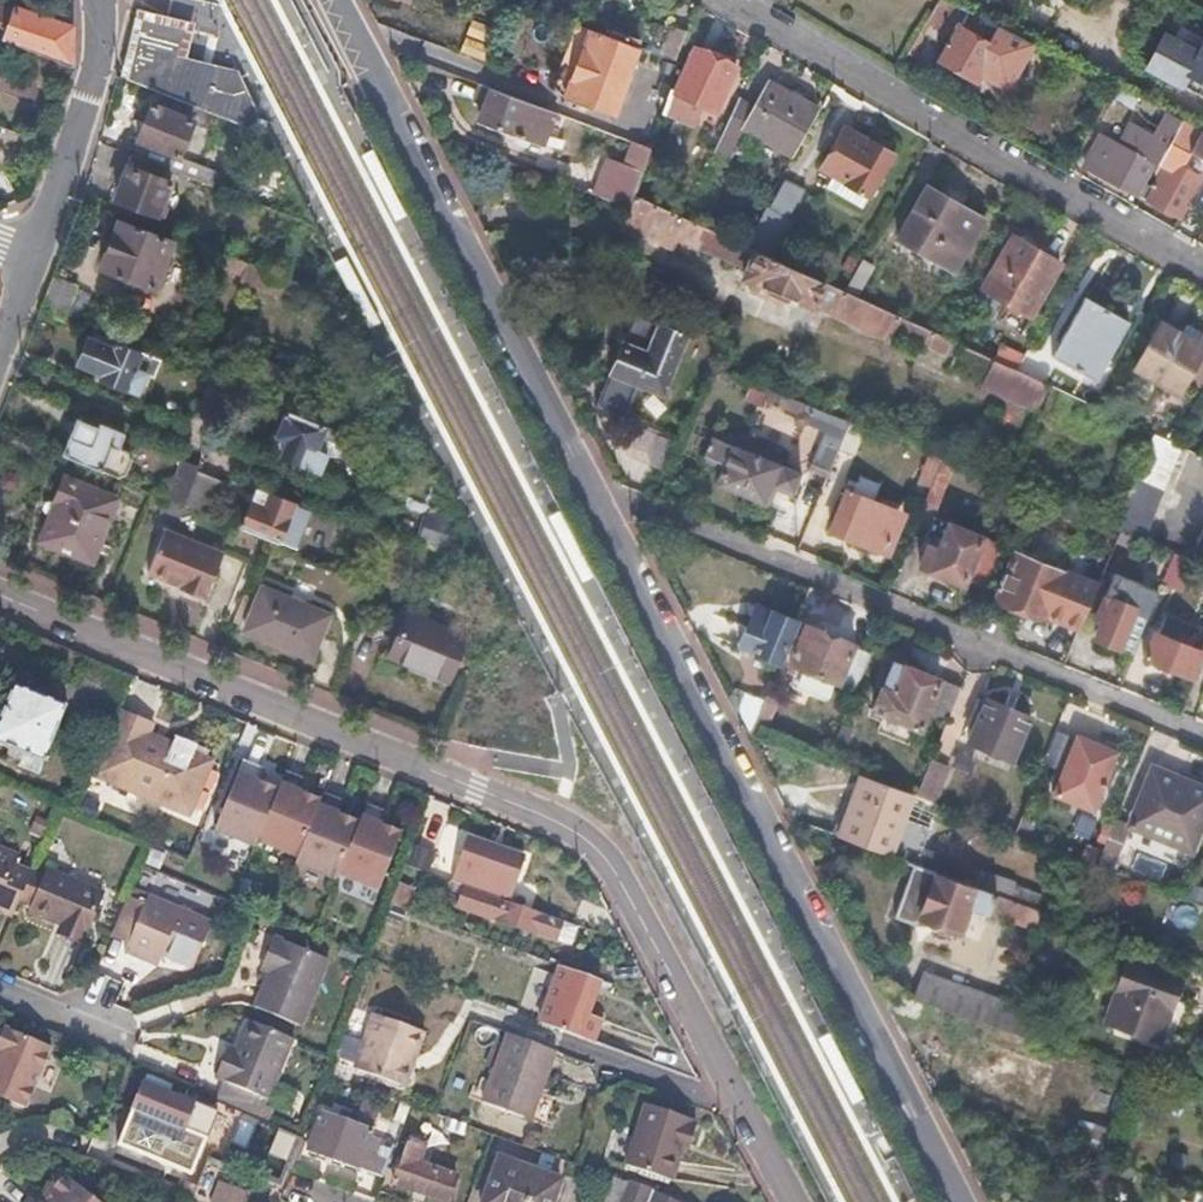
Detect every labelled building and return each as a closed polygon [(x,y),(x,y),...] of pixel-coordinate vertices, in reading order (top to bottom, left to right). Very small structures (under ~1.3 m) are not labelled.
[(923,20),(953,35),(941,59),(977,78),(981,70),(996,41),(993,39),(983,34),(990,20),(952,0),(933,0),(923,20)] [(66,68),(66,48),(67,28),(26,12),(25,16),(0,6),(0,41),(66,68)] [(166,17),(144,11),(139,28),(134,46),(126,72),(192,94),(230,107),(260,117),(263,106),(261,101),(234,72),(212,67),(182,59),(187,40),(189,31),(191,24),(166,17)] [(472,21),(467,35),(497,47),(502,33),(472,21)] [(686,27),(672,22),(663,52),(677,56),(686,27)] [(638,48),(577,25),(554,86),(565,98),(612,116),(638,48)] [(1000,25),(993,39),(996,41),(981,70),(1006,83),(1028,39),(1000,25)] [(1153,71),(1171,37),(1163,32),(1145,67),(1153,71)] [(1198,51),(1171,37),(1153,71),(1181,86),(1188,74),(1202,82),(1202,42),(1198,51)] [(465,40),(461,53),(492,64),(497,51),(465,40)] [(735,67),(692,48),(673,90),(669,89),(662,110),(677,117),(686,98),(715,111),(735,67)] [(1181,86),(1202,97),(1202,82),(1188,74),(1181,86)] [(753,107),(738,99),(715,151),(732,161),(736,154),(753,163),(765,141),(793,157),(817,110),(767,82),(753,107)] [(485,87),(477,106),(490,111),(484,126),(542,148),(555,113),(485,87)] [(230,107),(192,94),(190,116),(150,102),(141,129),(132,157),(237,192),(242,177),(216,168),(230,107)] [(1121,142),(1105,132),(1087,165),(1136,193),(1154,161),(1160,151),(1163,153),(1178,123),(1166,117),(1155,139),(1131,125),(1121,142)] [(1178,123),(1165,151),(1163,153),(1153,173),(1161,177),(1149,200),(1180,217),(1201,177),(1202,173),(1202,172),(1193,167),(1181,161),(1186,151),(1202,160),(1202,128),(1181,117),(1178,123)] [(870,141),(845,127),(823,169),(872,194),(893,153),(890,151),(890,143),(878,137),(870,141)] [(625,166),(608,160),(594,197),(629,211),(633,200),(650,150),(633,143),(625,166)] [(167,180),(127,166),(119,189),(110,212),(157,228),(164,208),(158,206),(167,180)] [(772,212),(768,210),(754,237),(774,247),(804,190),(787,182),(772,212)] [(983,221),(923,190),(895,245),(954,275),(983,221)] [(740,277),(762,287),(758,294),(775,301),(775,299),(790,306),(792,299),(894,344),(900,331),(932,346),(931,350),(951,359),(957,345),(942,338),(861,302),(848,297),(745,251),(684,223),(633,200),(629,211),(623,229),(672,251),(677,239),(744,269),(740,277)] [(172,243),(119,223),(110,246),(101,270),(154,289),(172,243)] [(1061,261),(1014,236),(986,290),(1034,315),(1061,261)] [(314,284),(232,256),(227,269),(247,276),(245,281),(300,300),(304,290),(311,293),(314,284)] [(878,269),(865,263),(848,297),(861,302),(878,269)] [(1129,324),(1082,300),(1051,361),(1098,384),(1129,324)] [(685,335),(635,314),(611,372),(609,371),(595,405),(625,418),(639,384),(661,393),(685,335)] [(1160,321),(1136,369),(1182,392),(1202,351),(1202,343),(1160,321)] [(159,359),(113,341),(110,348),(89,341),(84,353),(79,366),(102,375),(101,378),(136,392),(144,372),(153,375),(159,359)] [(997,363),(987,387),(1040,411),(1051,387),(1020,373),(997,363)] [(790,396),(765,386),(760,397),(785,408),(790,396)] [(849,420),(812,405),(806,420),(843,435),(849,420)] [(345,430),(289,408),(284,420),(280,433),(291,437),(285,451),(303,458),(302,461),(325,470),(331,452),(318,447),(324,432),(341,439),(345,430)] [(87,414),(81,411),(79,416),(75,415),(68,434),(61,453),(114,475),(123,471),(128,456),(125,448),(118,445),(124,428),(100,418),(98,424),(85,419),(87,414)] [(849,420),(843,435),(838,448),(853,454),(864,426),(849,420)] [(703,456),(721,464),(714,482),(764,504),(772,485),(790,492),(798,473),(777,464),(780,457),(724,433),(721,441),(711,437),(703,456)] [(1179,445),(1158,435),(1119,530),(1146,541),(1183,446),(1179,445)] [(838,448),(820,441),(809,469),(826,476),(838,448)] [(940,457),(927,452),(915,481),(928,486),(940,457)] [(940,457),(928,486),(922,502),(935,508),(954,463),(940,457)] [(196,466),(180,460),(166,496),(181,503),(192,475),(196,466)] [(223,487),(192,475),(181,503),(212,515),(223,487)] [(112,496),(65,477),(53,506),(40,537),(87,557),(112,496)] [(311,504),(258,483),(249,505),(241,526),(294,548),(311,504)] [(897,513),(847,492),(830,531),(881,552),(897,513)] [(458,524),(424,512),(416,538),(449,549),(458,524)] [(920,542),(927,545),(919,564),(963,582),(982,536),(931,515),(920,542)] [(1119,530),(1094,520),(1065,589),(1090,599),(1119,530)] [(225,555),(167,530),(149,572),(183,587),(182,590),(193,595),(205,600),(225,555)] [(1191,559),(1194,560),(1202,564),(1202,553),(1195,549),(1191,559)] [(1191,559),(1173,552),(1162,580),(1183,589),(1194,560),(1191,559)] [(1058,586),(1009,565),(996,596),(1045,617),(1050,607),(1058,586)] [(1114,572),(1109,582),(1094,619),(1101,621),(1094,638),(1118,648),(1119,646),(1123,648),(1148,587),(1114,572)] [(1065,589),(1058,586),(1050,607),(1081,621),(1090,599),(1065,589)] [(330,613),(268,589),(251,631),(283,643),(314,655),(330,613)] [(460,634),(404,611),(386,654),(414,666),(443,677),(460,634)] [(769,622),(750,615),(738,646),(779,662),(796,621),(773,611),(769,622)] [(1157,633),(1155,632),(1144,659),(1190,678),(1201,651),(1182,643),(1189,626),(1164,615),(1157,633)] [(855,646),(806,625),(789,666),(838,687),(839,683),(856,690),(871,655),(854,648),(855,646)] [(22,667),(0,721),(0,745),(41,763),(64,706),(71,709),(79,690),(118,706),(131,674),(91,658),(80,685),(52,674),(50,679),(36,673),(22,667)] [(904,669),(893,664),(873,711),(917,730),(925,711),(947,720),(960,689),(905,666),(904,669)] [(778,699),(766,695),(751,732),(763,737),(778,699)] [(985,706),(979,703),(968,730),(974,733),(969,745),(1012,763),(1032,719),(988,700),(985,706)] [(157,724),(124,709),(93,776),(190,821),(215,765),(191,754),(167,743),(166,747),(151,740),(157,724)] [(1116,753),(1077,737),(1054,795),(1092,811),(1116,753)] [(257,839),(279,787),(258,778),(263,765),(252,761),(244,758),(215,828),(255,844),(257,839)] [(946,774),(928,767),(917,795),(935,802),(946,774)] [(1153,768),(1129,825),(1189,850),(1202,818),(1202,790),(1153,768)] [(295,772),(287,769),(279,787),(257,839),(298,855),(322,798),(301,789),(306,776),(295,772)] [(850,797),(855,799),(842,835),(890,853),(913,794),(859,773),(850,797)] [(325,791),(322,798),(298,855),(296,861),(336,878),(338,872),(360,820),(339,811),(344,798),(334,794),(325,791)] [(850,797),(844,795),(830,831),(842,835),(855,799),(850,797)] [(368,801),(360,820),(338,872),(336,878),(379,889),(403,831),(382,822),(387,809),(377,805),(368,801)] [(1129,825),(1115,819),(1097,864),(1112,869),(1129,825)] [(495,849),(468,839),(452,881),(502,900),(510,903),(526,861),(495,849)] [(0,849),(0,911),(12,916),(20,897),(30,872),(13,864),(16,856),(0,849)] [(994,892),(912,861),(893,914),(911,921),(921,917),(959,932),(970,905),(986,911),(994,892)] [(46,874),(32,869),(30,872),(20,897),(33,902),(30,910),(45,916),(60,922),(59,926),(83,935),(101,890),(48,868),(46,874)] [(416,878),(401,873),(390,902),(405,908),(416,878)] [(140,904),(125,897),(109,937),(125,943),(122,950),(139,957),(156,964),(160,954),(190,967),(208,920),(144,894),(140,904)] [(1000,896),(993,914),(1035,930),(1042,911),(1000,896)] [(510,903),(502,900),(495,918),(568,945),(572,936),(575,927),(510,903)] [(329,956),(274,934),(262,965),(269,968),(262,987),(255,1005),(302,1024),(329,956)] [(1179,976),(1128,958),(1105,1020),(1114,1023),(1157,1038),(1172,998),(1179,976)] [(600,982),(560,967),(540,1019),(595,1040),(598,1030),(602,1021),(587,1015),(600,982)] [(924,971),(914,997),(1029,1038),(1038,1012),(924,971)] [(291,1034),(244,1015),(228,1051),(222,1048),(217,1060),(212,1071),(224,1076),(216,1097),(224,1100),(246,1110),(255,1089),(268,1094),(291,1034)] [(423,1034),(371,1015),(352,1067),(404,1086),(413,1060),(423,1034)] [(27,1107),(52,1046),(8,1028),(0,1030),(0,1095),(27,1107)] [(555,1046),(506,1028),(481,1098),(530,1116),(543,1081),(555,1046)] [(997,1067),(990,1064),(981,1087),(1013,1099),(1029,1054),(1005,1045),(997,1067)] [(215,1108),(140,1077),(114,1141),(189,1172),(215,1108)] [(246,1110),(224,1100),(213,1128),(202,1156),(281,1187),(301,1133),(246,1110)] [(376,1117),(337,1102),(334,1112),(323,1108),(309,1145),(381,1172),(393,1140),(370,1131),(376,1117)] [(683,1121),(644,1107),(623,1166),(662,1180),(674,1149),(679,1151),(684,1138),(689,1125),(683,1123),(683,1121)] [(465,1125),(441,1117),(438,1127),(462,1135),(465,1125)] [(419,1125),(405,1120),(400,1133),(411,1136),(394,1180),(448,1200),(459,1171),(423,1157),(430,1140),(415,1135),(419,1125)] [(501,1157),(484,1201),(551,1201),(560,1179),(501,1157)] [(612,1178),(599,1172),(592,1192),(605,1197),(608,1191),(612,1178)] [(608,1191),(636,1201),(666,1201),(655,1198),(657,1193),(612,1178),(608,1191)] [(60,1179),(42,1201),(98,1201),(71,1179),(60,1179)] [(231,1188),(226,1201),(227,1201),(247,1201),(249,1195),(231,1188)]
